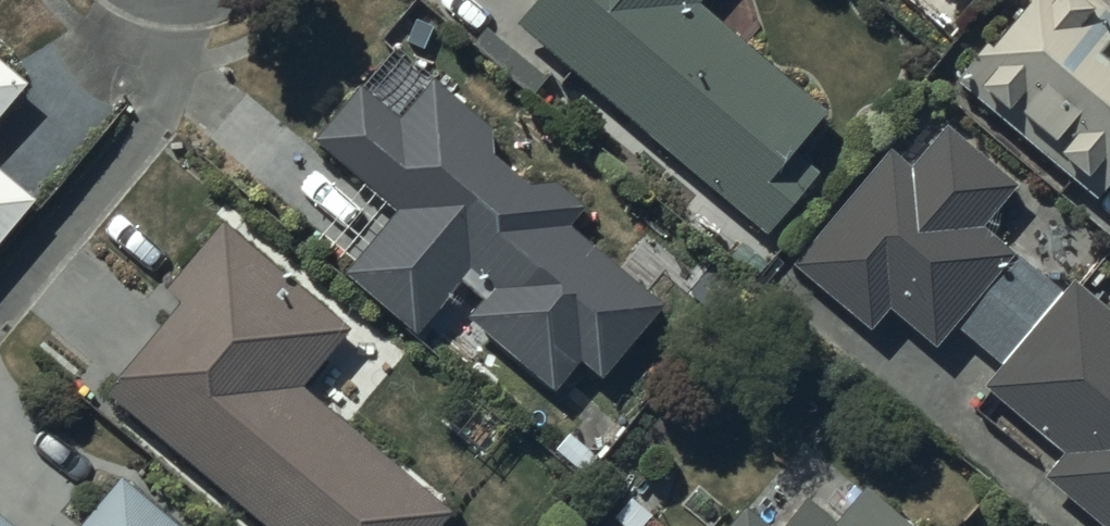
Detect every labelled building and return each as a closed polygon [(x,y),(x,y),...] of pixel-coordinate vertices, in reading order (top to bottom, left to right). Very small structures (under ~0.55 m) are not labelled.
[(524,31),(775,241),(827,178),(801,157),(833,119),(707,14),(719,0),(550,0),(524,31)] [(973,12),(983,0),(959,0),(973,12)] [(1105,210),(1109,204),(1109,7),(1102,0),(1039,0),(1038,1),(1044,6),(1004,54),(996,48),(961,90),(1105,210)] [(0,65),(0,139),(36,95),(0,65)] [(396,111),(360,81),(323,125),(408,197),(354,260),(414,310),(459,256),(491,283),(474,303),(553,370),(575,343),(598,362),(656,294),(562,216),(581,194),(550,168),(524,171),(491,143),(489,118),(431,69),(396,111)] [(893,152),(797,264),(873,328),(891,308),(938,348),(956,327),(1000,364),(1062,291),(987,227),(1022,186),(951,125),(914,169),(893,152)] [(44,209),(0,173),(0,262),(44,209)] [(224,214),(170,279),(181,288),(105,379),(284,525),(428,525),(450,499),(303,378),(352,319),(224,214)] [(991,378),(1069,443),(1048,468),(1109,519),(1109,299),(1078,273),(991,378)] [(124,471),(77,525),(189,525),(124,471)] [(726,525),(935,525),(872,471),(838,510),(810,486),(776,525),(748,501),(726,525)] [(55,517),(47,525),(66,525),(55,517)]
